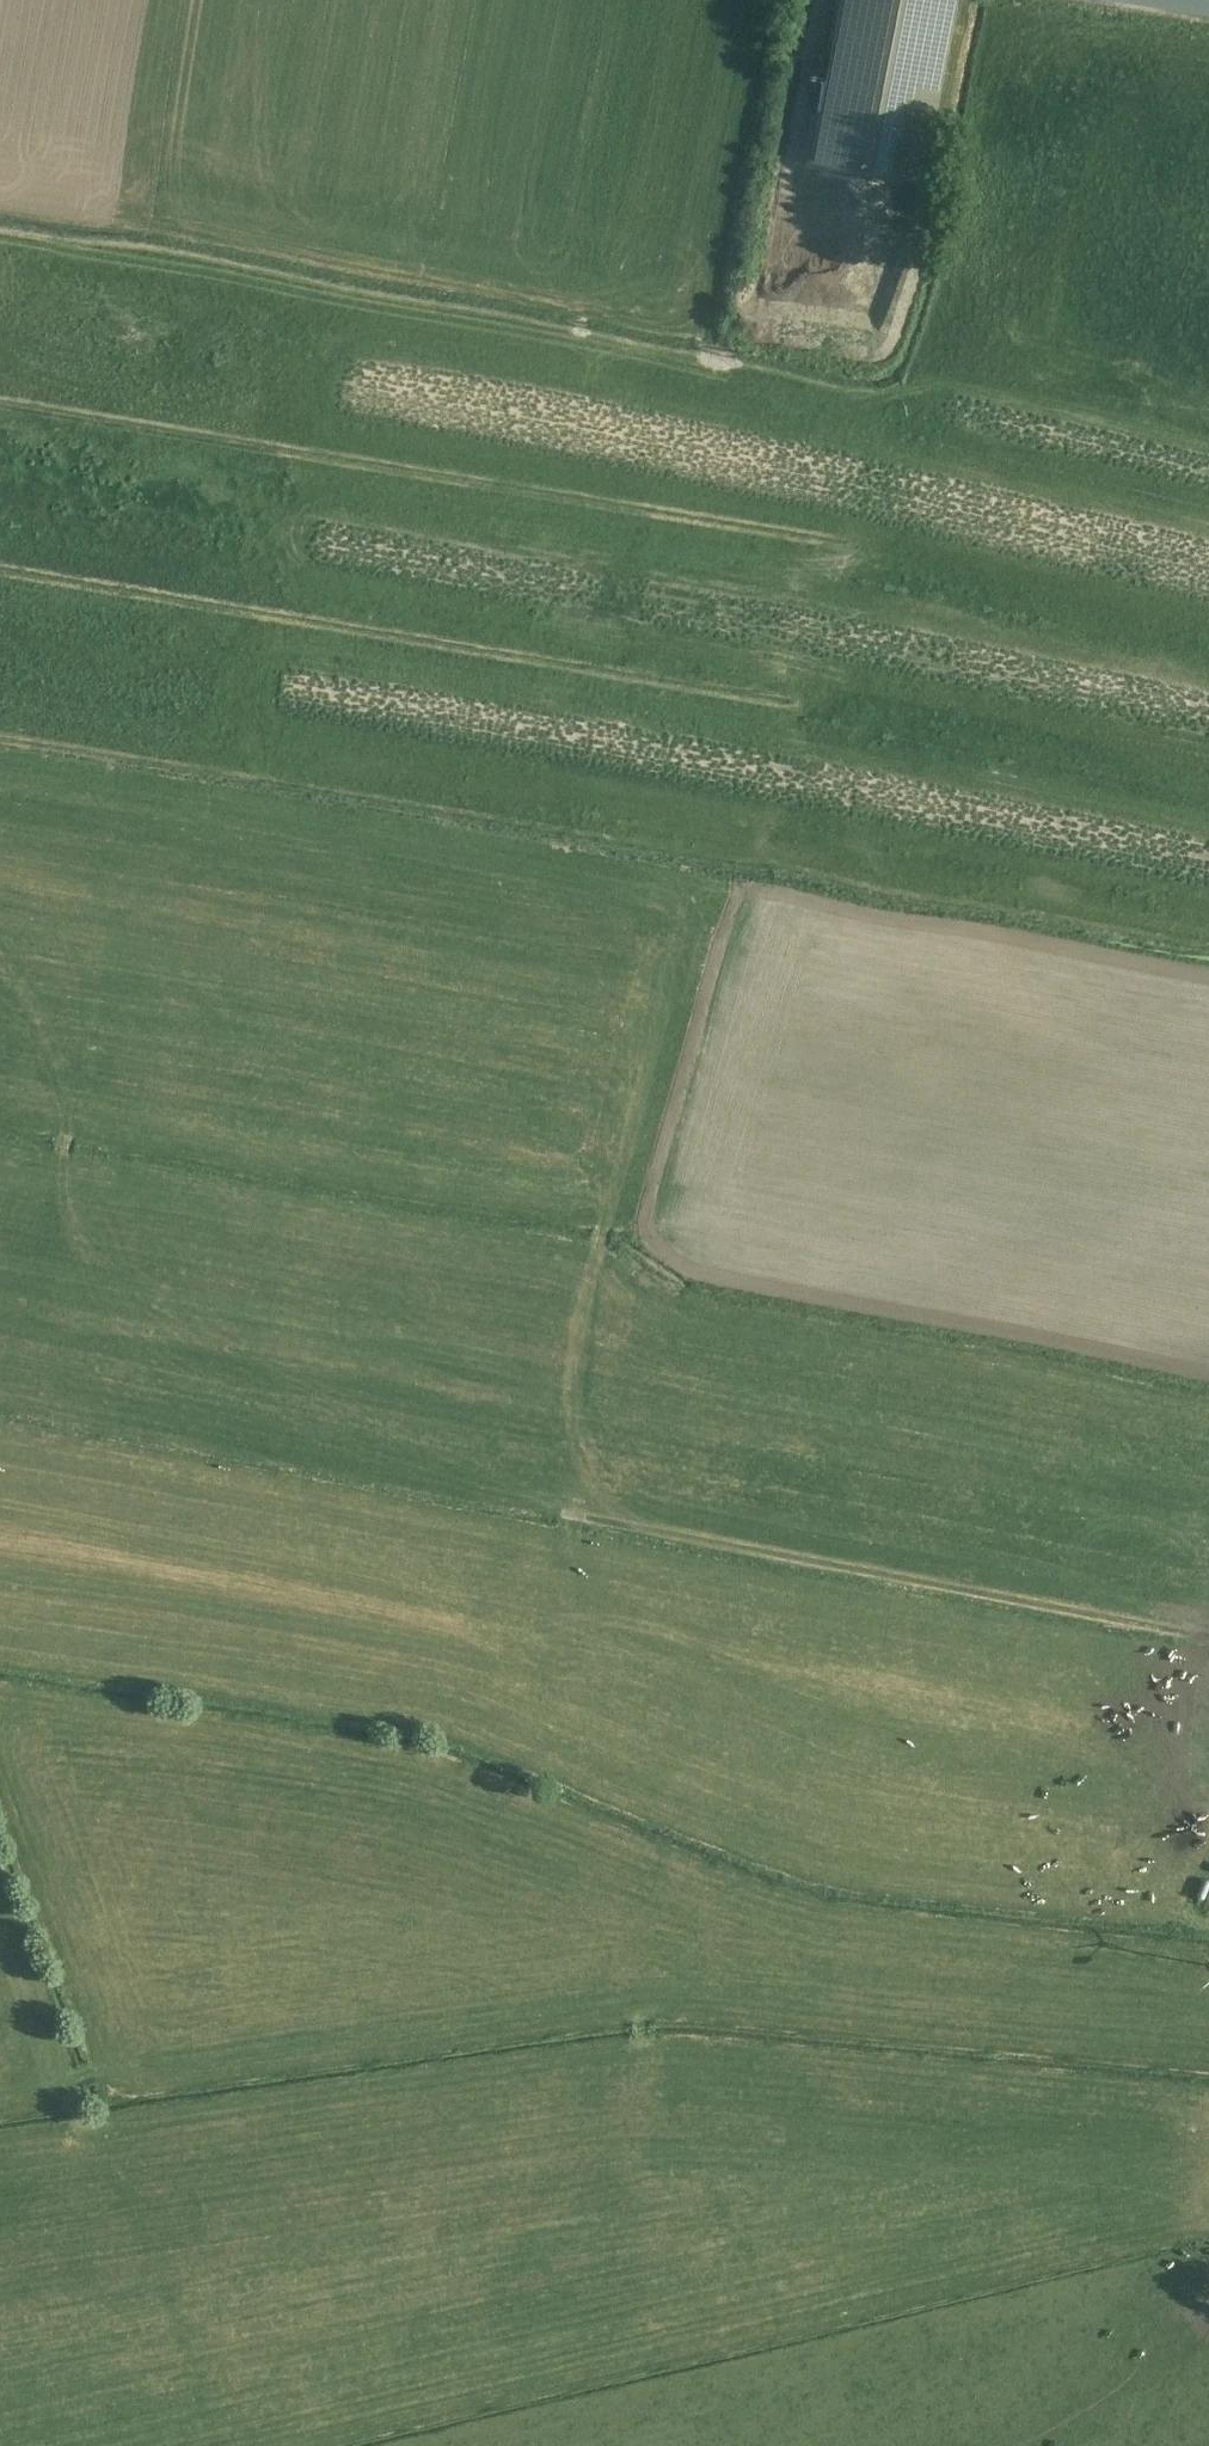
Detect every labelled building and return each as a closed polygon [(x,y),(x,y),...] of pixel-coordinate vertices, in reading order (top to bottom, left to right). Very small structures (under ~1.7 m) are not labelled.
[(815,162),(915,182),(952,0),(847,0),(815,162)] [(823,170),(822,198),(863,200),(864,172),(823,170)]
